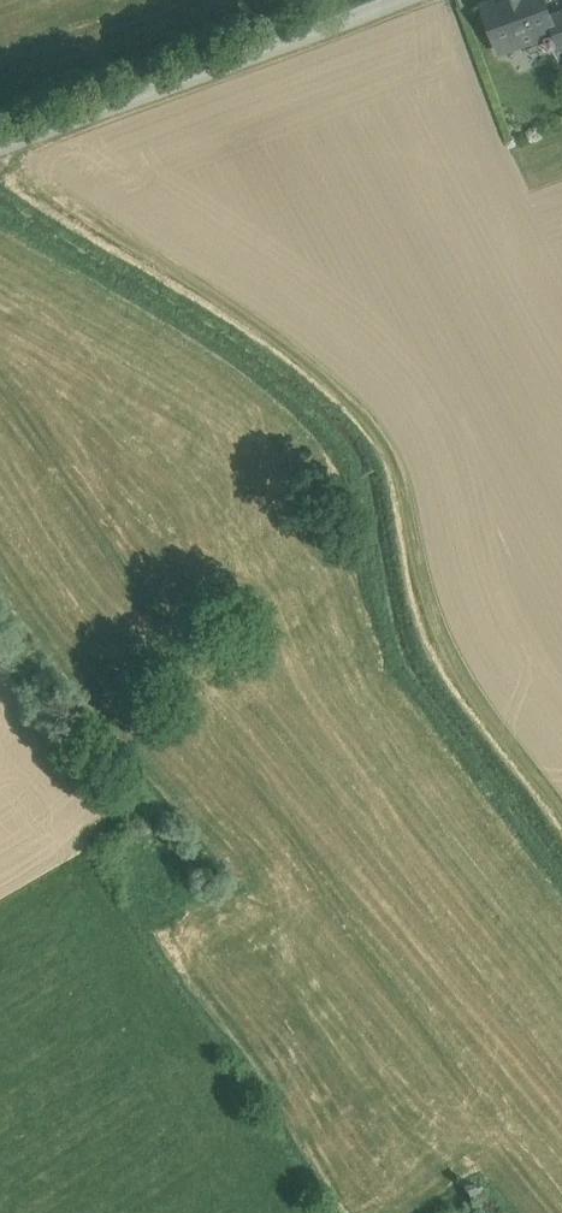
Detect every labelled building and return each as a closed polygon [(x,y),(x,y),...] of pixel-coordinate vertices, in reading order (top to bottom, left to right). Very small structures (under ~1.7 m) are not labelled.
[(484,6),(501,52),(549,34),(561,69),(561,11),(551,14),(546,0),(502,0),(484,6)]
